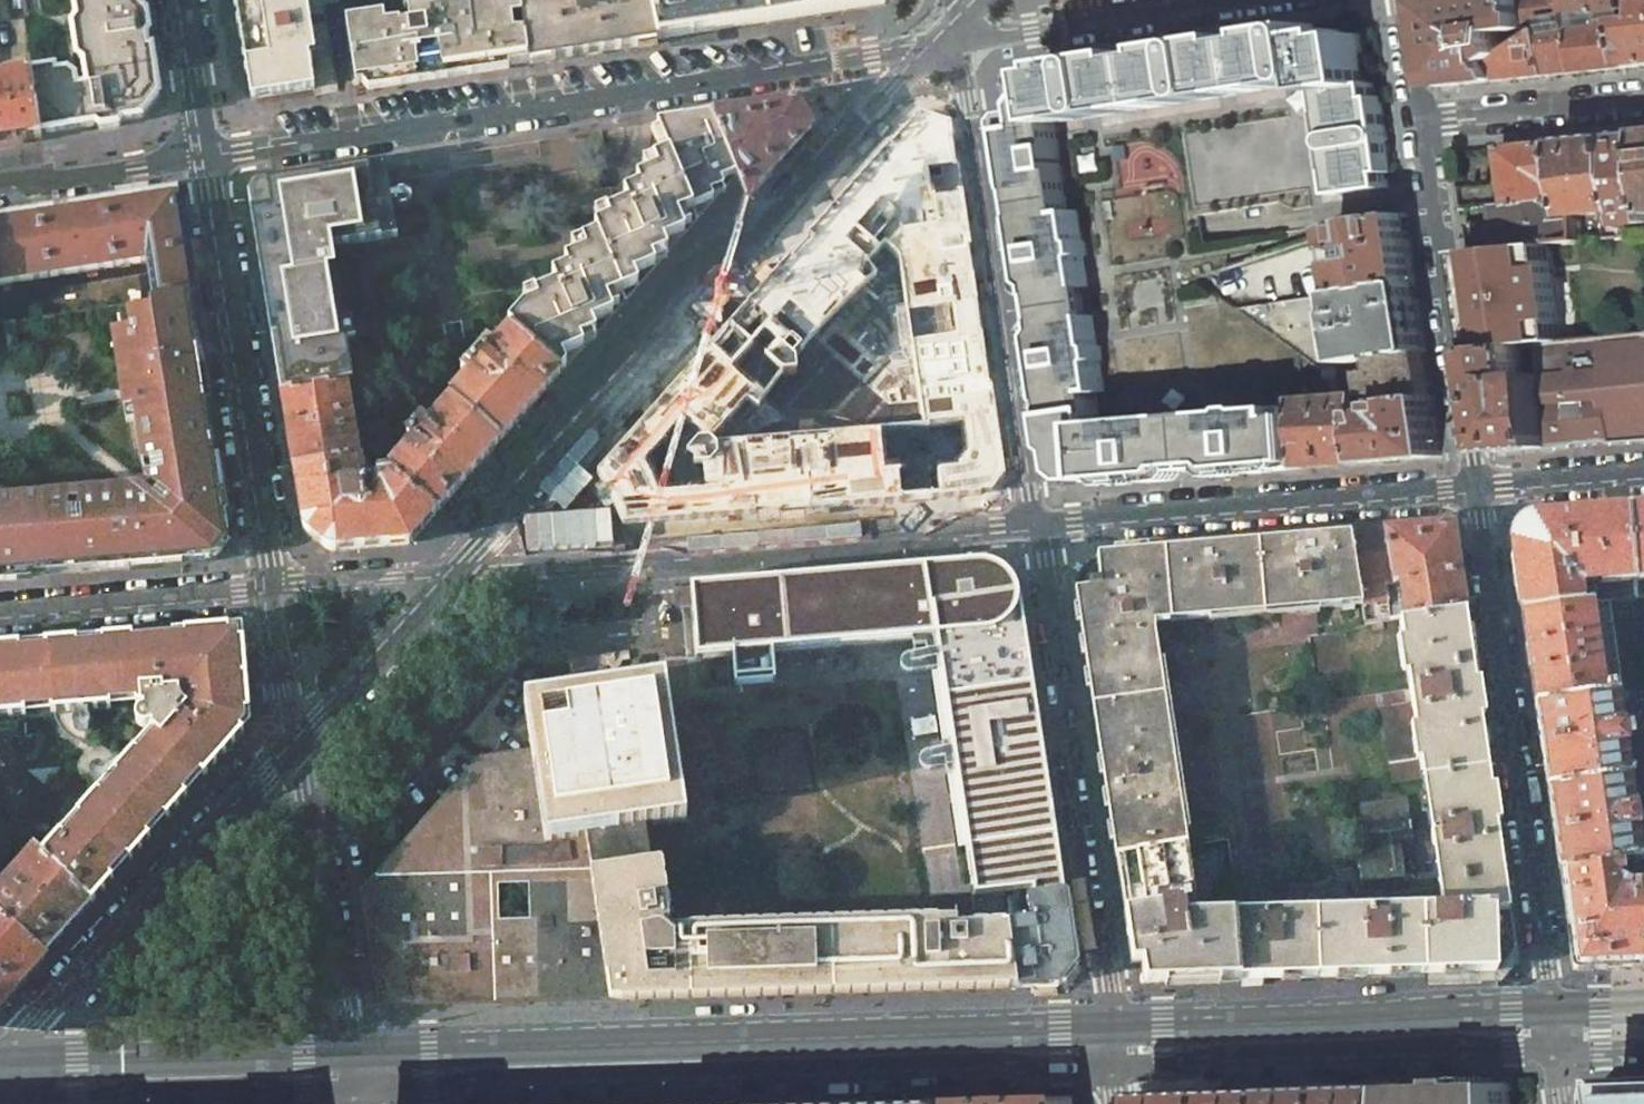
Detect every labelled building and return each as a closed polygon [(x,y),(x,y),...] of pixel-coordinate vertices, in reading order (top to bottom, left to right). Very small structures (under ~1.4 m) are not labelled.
[(8,19),(5,0),(0,0),(0,20),(8,19)] [(90,89),(82,90),(84,104),(87,126),(95,125),(103,129),(118,127),(122,121),(142,118),(158,97),(151,53),(147,54),(143,39),(148,34),(145,18),(140,13),(138,0),(76,0),(79,15),(75,21),(79,52),(85,58),(90,89)] [(251,98),(315,88),(306,38),(313,37),(310,19),(303,20),(300,0),(235,0),(251,98)] [(524,64),(529,63),(520,0),(468,0),(467,0),(438,0),(437,0),(416,0),(410,8),(407,8),(409,25),(399,26),(398,23),(384,25),(382,17),(346,22),(355,83),(395,78),(395,83),(524,64)] [(403,4),(403,9),(407,8),(410,8),(416,0),(406,0),(403,4)] [(658,43),(657,40),(648,0),(520,0),(529,63),(658,43)] [(657,40),(720,30),(884,4),(884,0),(648,0),(657,40)] [(1514,53),(1538,39),(1536,23),(1531,0),(1446,0),(1430,2),(1437,44),(1443,87),(1507,80),(1500,62),(1514,53)] [(1536,23),(1554,21),(1555,28),(1554,30),(1554,35),(1583,33),(1582,29),(1578,0),(1531,0),(1536,23)] [(1582,29),(1622,26),(1620,10),(1636,9),(1635,0),(1578,0),(1582,29)] [(1636,9),(1643,8),(1643,0),(1635,0),(1636,9)] [(1636,9),(1637,24),(1642,66),(1643,66),(1643,8),(1636,9)] [(1622,26),(1582,29),(1583,33),(1587,72),(1642,66),(1637,24),(1622,26)] [(1063,70),(1049,72),(1052,91),(1054,102),(1057,122),(1082,118),(1101,115),(1100,111),(1108,114),(1115,109),(1116,113),(1204,99),(1203,95),(1211,98),(1218,93),(1218,97),(1306,83),(1306,79),(1314,82),(1321,77),(1330,135),(1334,135),(1331,143),(1336,149),(1332,150),(1339,194),(1388,187),(1387,180),(1386,173),(1392,172),(1388,141),(1384,142),(1387,135),(1386,132),(1382,128),(1381,97),(1375,98),(1373,84),(1368,84),(1360,35),(1346,37),(1345,31),(1316,36),(1314,30),(1308,26),(1299,30),(1299,27),(1268,32),(1269,38),(1241,42),(1240,36),(1209,41),(1210,44),(1204,42),(1202,42),(1196,46),(1195,43),(1165,48),(1166,54),(1162,54),(1161,48),(1106,57),(1107,60),(1100,58),(1097,59),(1093,62),(1092,59),(1062,64),(1063,70)] [(1507,80),(1558,75),(1554,35),(1554,30),(1538,39),(1514,53),(1500,62),(1507,80)] [(1583,33),(1554,35),(1558,75),(1587,72),(1583,33)] [(32,75),(41,134),(87,126),(84,104),(82,90),(76,91),(75,81),(67,76),(55,77),(55,72),(32,75)] [(0,80),(0,144),(42,138),(41,134),(32,75),(30,75),(30,73),(25,73),(26,76),(0,80)] [(1004,121),(1013,180),(1053,172),(1058,171),(1062,170),(1064,170),(1059,132),(1057,122),(1054,102),(1052,91),(1031,94),(1025,103),(1027,111),(1010,113),(1004,121)] [(796,100),(712,113),(736,173),(747,199),(811,128),(796,100)] [(639,185),(623,192),(628,202),(606,211),(609,219),(594,225),(597,233),(621,292),(624,300),(667,251),(663,241),(685,232),(682,224),(697,217),(694,207),(712,200),(736,173),(712,113),(657,122),(669,151),(653,158),(657,169),(636,178),(639,185)] [(884,155),(919,217),(922,235),(926,261),(969,254),(960,200),(950,127),(917,118),(884,155)] [(1619,135),(1629,210),(1632,235),(1643,234),(1643,133),(1619,135)] [(1619,135),(1568,141),(1576,198),(1579,214),(1629,210),(1619,135)] [(1568,141),(1502,147),(1506,174),(1511,205),(1553,200),(1576,198),(1568,141)] [(919,217),(884,155),(832,213),(833,213),(878,252),(882,249),(897,260),(898,266),(910,263),(926,261),(922,235),(919,217)] [(334,268),(332,249),(397,235),(392,202),(390,193),(385,163),(275,184),(276,188),(271,190),(272,196),(266,197),(267,202),(263,203),(263,213),(252,215),(263,279),(334,268)] [(1022,190),(1030,248),(1023,249),(1026,266),(1037,289),(1069,282),(1082,280),(1079,259),(1087,257),(1090,254),(1089,244),(1086,241),(1081,211),(1071,212),(1064,170),(1062,170),(1058,171),(1053,172),(1013,180),(1013,183),(1022,190)] [(396,204),(402,208),(409,207),(414,203),(412,194),(407,191),(390,193),(392,202),(396,201),(396,204)] [(0,223),(0,283),(146,261),(152,299),(157,299),(189,293),(174,196),(0,223)] [(1511,205),(1496,206),(1498,224),(1500,249),(1551,243),(1583,240),(1580,220),(1558,222),(1553,200),(1511,205)] [(833,213),(832,213),(688,375),(733,415),(734,414),(756,390),(760,394),(861,281),(857,278),(878,252),(833,213)] [(1370,216),(1341,226),(1344,249),(1339,250),(1341,263),(1346,262),(1350,293),(1416,282),(1410,239),(1406,213),(1370,216)] [(555,284),(534,293),(537,300),(522,307),(507,323),(513,329),(551,362),(561,371),(566,366),(562,357),(581,348),(596,332),(592,322),(613,313),(607,297),(621,292),(597,233),(581,240),(585,250),(564,259),(567,267),(551,273),(555,284)] [(1551,243),(1500,249),(1468,252),(1474,298),(1482,351),(1524,346),(1543,344),(1551,343),(1549,324),(1560,323),(1551,243)] [(898,266),(907,330),(931,327),(979,321),(969,254),(926,261),(910,263),(898,266)] [(263,279),(281,392),(347,382),(353,381),(346,343),(344,325),(334,268),(263,279)] [(1037,289),(1044,340),(1078,335),(1090,333),(1082,280),(1069,282),(1037,289)] [(1350,293),(1345,294),(1348,313),(1345,314),(1348,335),(1352,364),(1366,362),(1366,361),(1377,358),(1427,351),(1419,305),(1416,282),(1350,293)] [(118,316),(139,473),(216,460),(191,305),(189,293),(157,299),(150,304),(151,310),(118,316)] [(17,334),(27,333),(25,319),(15,321),(17,334)] [(6,322),(10,349),(19,348),(17,334),(15,321),(6,322)] [(919,401),(989,391),(986,371),(979,321),(931,327),(907,330),(917,402),(919,401)] [(344,325),(346,343),(355,342),(352,323),(344,325)] [(469,379),(450,400),(452,401),(499,442),(561,372),(561,371),(551,362),(513,329),(495,349),(489,344),(463,373),(469,379)] [(1078,335),(1044,340),(1039,354),(1042,372),(1049,371),(1053,396),(1086,391),(1108,388),(1104,363),(1106,359),(1105,348),(1101,345),(1092,346),(1090,333),(1078,335)] [(1610,443),(1643,440),(1643,334),(1551,343),(1543,344),(1547,374),(1555,447),(1610,443)] [(1543,344),(1524,346),(1529,375),(1547,374),(1543,344)] [(1524,346),(1482,351),(1490,401),(1497,452),(1555,447),(1547,374),(1529,375),(1524,346)] [(1427,351),(1377,358),(1378,364),(1383,363),(1384,371),(1370,373),(1373,396),(1388,394),(1389,403),(1433,396),(1430,374),(1427,351)] [(688,375),(645,423),(691,464),(694,467),(730,464),(729,457),(751,455),(751,443),(713,446),(713,439),(733,415),(688,375)] [(347,382),(281,392),(286,425),(293,469),(359,460),(352,412),(347,382)] [(1154,419),(1104,423),(1099,393),(1108,392),(1108,388),(1086,391),(1053,396),(1061,447),(1068,453),(1071,472),(1081,480),(1143,475),(1144,482),(1162,481),(1162,473),(1167,472),(1224,468),(1221,442),(1219,429),(1218,423),(1156,428),(1154,419)] [(941,413),(991,406),(989,391),(919,401),(917,402),(919,416),(923,415),(925,415),(941,413)] [(1341,399),(1305,401),(1306,416),(1311,467),(1342,465),(1372,462),(1369,414),(1368,397),(1347,398),(1347,395),(1341,395),(1341,399)] [(1390,413),(1369,414),(1372,462),(1408,459),(1442,456),(1433,396),(1389,403),(1390,413)] [(415,443),(389,472),(435,514),(460,486),(499,442),(452,401),(429,428),(420,420),(416,425),(417,426),(408,437),(415,443)] [(949,498),(980,495),(1000,469),(991,406),(941,413),(925,415),(923,415),(919,416),(921,430),(892,432),(899,502),(949,498)] [(1290,409),(1261,411),(1257,408),(1246,409),(1243,412),(1245,421),(1218,423),(1219,429),(1221,442),(1224,468),(1249,466),(1250,472),(1277,470),(1311,467),(1306,416),(1291,418),(1290,409)] [(691,464),(645,423),(607,465),(612,470),(630,489),(660,485),(675,482),(695,479),(694,467),(691,464)] [(899,502),(892,432),(822,438),(828,508),(899,502)] [(756,514),(828,508),(822,438),(751,443),(751,455),(756,514)] [(756,514),(751,455),(729,457),(730,464),(694,467),(695,479),(698,519),(756,514)] [(359,460),(293,469),(302,524),(303,528),(305,531),(323,546),(330,549),(336,550),(409,544),(435,514),(389,472),(378,474),(378,480),(366,482),(361,478),(360,466),(374,464),(373,458),(359,460)] [(216,460),(139,473),(141,482),(149,489),(143,496),(145,511),(165,510),(170,509),(222,504),(216,460)] [(608,494),(617,512),(624,525),(634,524),(630,489),(612,470),(607,465),(597,476),(608,494)] [(675,482),(660,485),(630,489),(634,524),(698,519),(695,479),(675,482)] [(153,565),(145,511),(143,496),(141,497),(135,492),(97,496),(104,569),(153,565)] [(43,502),(49,574),(104,569),(97,496),(43,502)] [(36,575),(49,574),(43,502),(0,505),(0,578),(36,575)] [(145,511),(153,565),(207,561),(227,535),(222,504),(170,509),(165,510),(145,511)] [(1609,599),(1643,596),(1643,507),(1579,512),(1531,516),(1510,542),(1522,623),(1534,703),(1617,691),(1622,690),(1609,599)] [(1402,527),(1352,532),(1361,604),(1365,624),(1389,620),(1387,594),(1401,593),(1405,618),(1464,609),(1460,578),(1452,523),(1402,527)] [(1090,587),(1075,589),(1115,858),(1186,846),(1187,846),(1154,622),(1361,604),(1352,532),(1097,554),(1099,581),(1090,583),(1090,587)] [(722,582),(690,585),(696,656),(932,634),(930,604),(926,564),(906,565),(722,582)] [(1056,834),(1019,595),(992,599),(991,591),(994,590),(996,588),(998,582),(997,577),(992,573),(988,573),(985,575),(981,580),(981,583),(955,586),(957,600),(930,604),(932,634),(966,844),(1056,834)] [(1405,618),(1400,618),(1443,910),(1315,911),(1317,977),(1495,972),(1515,950),(1478,698),(1464,609),(1405,618)] [(144,707),(144,708),(144,709),(144,714),(146,717),(150,720),(156,720),(157,721),(155,724),(156,725),(43,853),(92,903),(122,869),(243,732),(249,704),(246,649),(219,629),(172,633),(172,641),(132,645),(132,636),(47,643),(53,712),(141,705),(141,707),(144,707)] [(53,712),(47,643),(0,647),(0,717),(53,712)] [(1617,691),(1534,703),(1540,744),(1547,787),(1630,775),(1617,691)] [(1630,775),(1547,787),(1553,829),(1559,870),(1620,862),(1642,859),(1630,775)] [(1403,803),(1364,809),(1364,879),(1400,875),(1394,838),(1408,836),(1403,803)] [(1414,834),(1420,858),(1433,855),(1428,831),(1414,834)] [(1186,846),(1115,858),(1118,872),(1132,963),(1141,962),(1144,974),(1154,982),(1239,979),(1234,914),(1185,914),(1184,904),(1188,903),(1188,899),(1193,898),(1186,846)] [(0,889),(0,916),(45,956),(68,930),(90,905),(92,903),(43,853),(37,847),(0,889)] [(1559,870),(1564,901),(1573,968),(1575,969),(1643,967),(1643,884),(1634,884),(1634,879),(1628,879),(1628,884),(1621,880),(1622,875),(1620,862),(1559,870)] [(1031,920),(1007,924),(1016,987),(1058,986),(1076,964),(1065,894),(1032,897),(1032,896),(1027,896),(1031,920)] [(1315,911),(1234,914),(1239,979),(1317,977),(1315,911)] [(45,956),(0,916),(0,1007),(45,956)] [(1614,1079),(1594,1103),(1643,1103),(1643,1078),(1614,1079)] [(1511,1085),(1404,1088),(1404,1103),(1514,1103),(1511,1085)] [(1284,1090),(1284,1103),(1404,1103),(1404,1088),(1404,1086),(1284,1090)] [(1226,1092),(1227,1103),(1284,1103),(1284,1090),(1226,1092)] [(1226,1092),(1151,1094),(1153,1103),(1227,1103),(1226,1092)]
